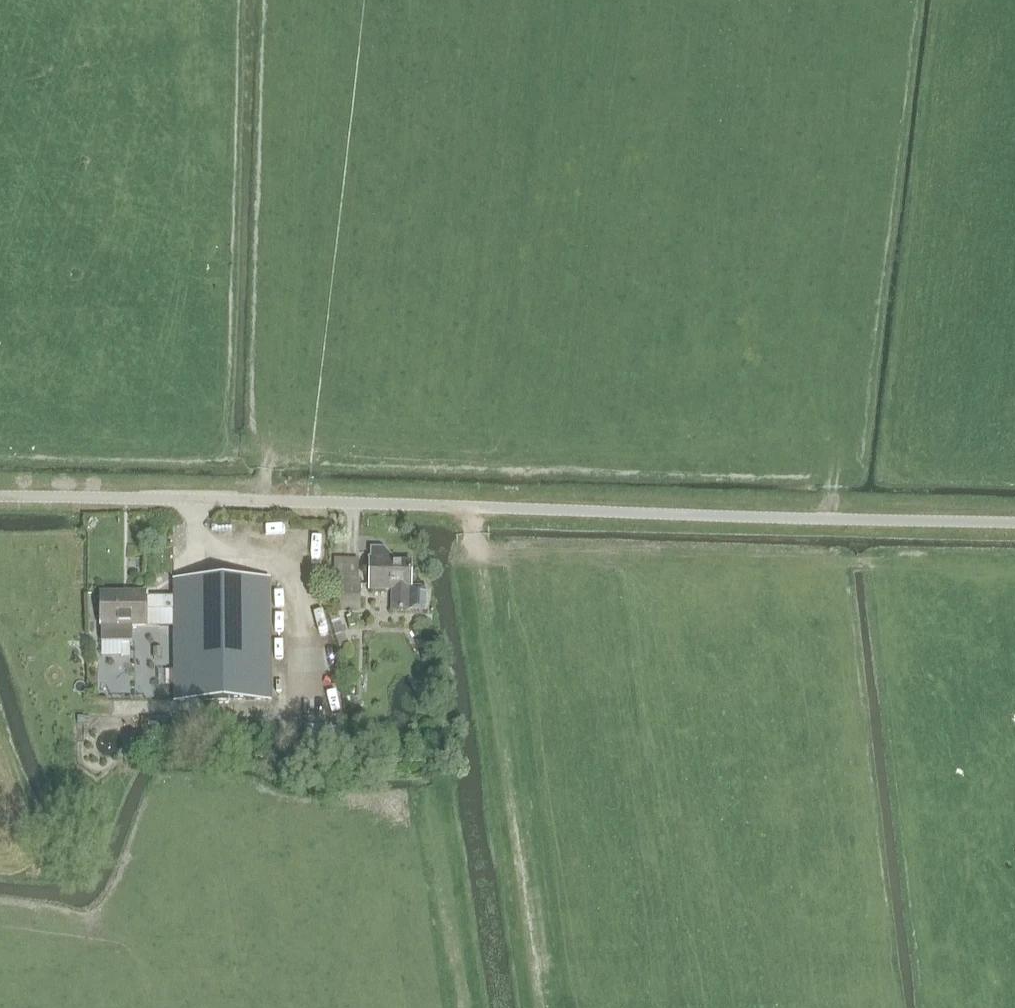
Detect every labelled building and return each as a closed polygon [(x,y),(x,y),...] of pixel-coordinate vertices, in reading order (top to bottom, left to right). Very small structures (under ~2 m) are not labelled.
[(370,549),(369,563),(369,591),(391,591),(390,611),(425,612),(426,587),(410,587),(410,563),(397,562),(385,549),(370,549)] [(173,685),(173,700),(269,701),(269,580),(173,581),(173,597),(173,609),(173,625),(173,640),(173,671),(173,685)] [(357,609),(359,585),(331,583),(329,607),(357,609)] [(100,593),(99,627),(145,627),(145,625),(145,609),(173,609),(173,597),(145,597),(145,593),(100,593)] [(329,616),(328,616),(337,644),(339,648),(347,646),(337,613),(329,616)] [(162,658),(162,649),(153,649),(153,659),(162,658)] [(158,670),(158,685),(173,685),(173,671),(158,670)]
